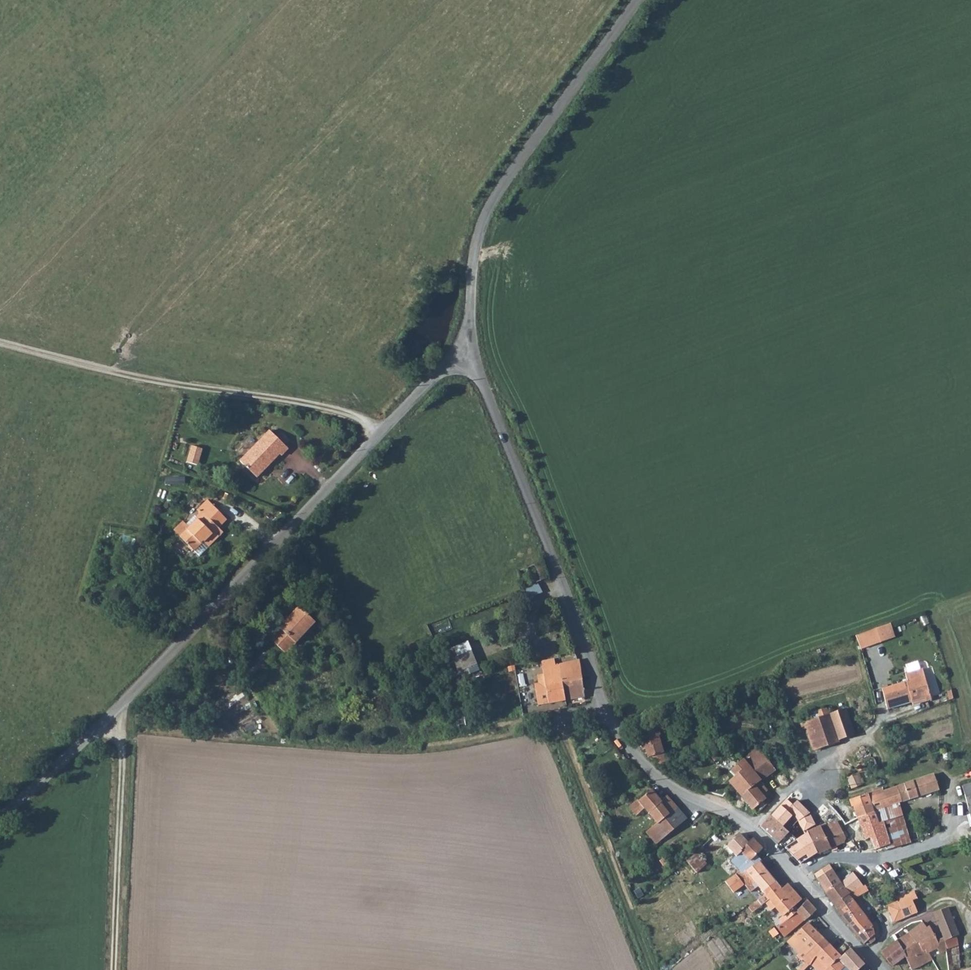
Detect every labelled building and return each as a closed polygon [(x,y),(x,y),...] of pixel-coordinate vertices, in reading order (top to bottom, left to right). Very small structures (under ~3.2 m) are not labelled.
[(283,450),(264,433),(234,466),(250,482),(273,458),(274,459),(283,450)] [(198,521),(194,524),(196,527),(203,520),(201,518),(209,510),(202,503),(191,514),(198,521)] [(209,510),(201,518),(203,520),(196,527),(194,524),(187,532),(180,526),(171,534),(178,541),(177,541),(191,555),(200,545),(202,546),(209,539),(211,541),(217,535),(215,533),(224,525),(209,510)] [(193,557),(211,541),(209,539),(202,546),(200,545),(191,555),(193,557)] [(540,561),(518,569),(524,585),(546,577),(540,561)] [(527,587),(530,595),(542,591),(539,582),(527,587)] [(303,612),(274,642),(290,657),(318,626),(303,612)] [(878,640),(875,628),(855,634),(859,645),(878,640)] [(469,640),(449,647),(461,677),(481,669),(469,640)] [(249,667),(255,673),(269,657),(263,652),(249,667)] [(561,683),(580,679),(577,660),(557,664),(559,675),(561,683)] [(538,704),(564,699),(561,683),(559,675),(557,664),(553,664),(541,666),(542,674),(544,682),(537,683),(534,683),(538,704)] [(924,675),(882,688),(889,709),(926,697),(927,699),(932,698),(924,675)] [(561,683),(564,699),(584,696),(580,679),(561,683)] [(831,716),(839,738),(853,733),(845,710),(831,716)] [(830,714),(805,722),(815,750),(840,741),(839,738),(831,716),(830,714)] [(655,724),(638,729),(646,752),(648,751),(650,757),(656,756),(665,753),(655,724)] [(767,759),(759,749),(745,760),(750,766),(753,770),(767,759)] [(656,756),(659,766),(660,767),(668,764),(665,753),(656,756)] [(722,756),(718,753),(713,757),(717,762),(721,759),(721,757),(722,756)] [(777,771),(767,759),(753,770),(763,782),(777,771)] [(745,760),(730,772),(735,777),(750,766),(745,760)] [(750,766),(735,777),(729,781),(732,784),(740,793),(754,810),(759,806),(763,810),(769,805),(767,802),(769,801),(769,795),(767,793),(769,792),(761,783),(763,782),(753,770),(750,766)] [(864,783),(858,772),(853,774),(859,785),(864,783)] [(931,772),(897,785),(902,801),(919,795),(939,787),(935,776),(934,772),(931,772)] [(962,784),(970,820),(970,782),(962,784)] [(726,794),(732,800),(740,793),(732,784),(726,794)] [(902,801),(897,785),(884,790),(889,805),(899,802),(902,801)] [(652,789),(640,799),(638,798),(629,805),(636,815),(640,813),(644,818),(646,817),(649,820),(653,818),(656,823),(646,831),(656,843),(686,818),(667,795),(661,800),(652,789)] [(889,805),(884,790),(870,795),(873,805),(875,811),(889,805)] [(873,805),(870,795),(869,793),(850,799),(851,804),(849,805),(850,808),(855,806),(857,810),(860,809),(873,805)] [(788,799),(782,805),(793,816),(800,810),(788,799)] [(899,802),(889,805),(875,811),(876,812),(880,823),(893,818),(894,820),(903,817),(899,802)] [(793,816),(782,805),(773,815),(784,825),(793,816)] [(875,811),(873,805),(860,809),(857,810),(859,817),(876,812),(875,811)] [(880,823),(876,812),(859,817),(863,829),(880,824),(880,823)] [(804,830),(814,824),(810,813),(799,821),(804,830)] [(761,825),(772,836),(774,834),(784,825),(773,815),(771,814),(761,825)] [(910,842),(903,817),(894,820),(893,818),(880,823),(880,824),(883,832),(886,831),(890,843),(887,845),(889,849),(910,842)] [(837,821),(828,825),(821,828),(826,836),(832,848),(838,845),(845,842),(846,835),(837,821)] [(885,850),(889,849),(887,845),(890,843),(886,831),(883,832),(880,824),(863,829),(866,839),(865,839),(866,843),(873,841),(876,848),(879,848),(880,850),(884,848),(885,850)] [(784,825),(774,834),(779,839),(783,836),(788,842),(794,836),(784,825)] [(801,864),(821,853),(832,848),(826,836),(821,828),(820,826),(808,832),(811,838),(809,840),(795,855),(794,856),(801,864)] [(779,839),(774,834),(772,836),(784,845),(788,842),(783,836),(779,839)] [(787,848),(795,855),(809,840),(805,834),(799,836),(796,838),(787,848)] [(754,864),(758,861),(760,860),(756,855),(762,850),(752,840),(748,844),(739,835),(727,847),(736,856),(741,851),(754,864)] [(697,874),(708,864),(697,851),(686,861),(697,874)] [(747,868),(754,864),(741,851),(736,856),(747,868)] [(818,879),(833,870),(831,867),(824,858),(811,868),(818,879)] [(775,881),(758,861),(754,864),(747,868),(743,871),(740,868),(736,872),(751,890),(759,884),(764,890),(775,881)] [(841,883),(833,870),(818,879),(826,893),(842,884),(841,883)] [(852,873),(841,883),(842,884),(850,895),(860,888),(862,887),(852,873)] [(769,897),(781,888),(775,881),(764,890),(769,897)] [(793,893),(794,892),(786,883),(781,888),(769,897),(765,900),(771,910),(776,906),(793,893)] [(842,884),(826,893),(834,904),(850,895),(842,884)] [(854,900),(864,893),(860,888),(850,895),(853,901),(854,900)] [(784,914),(793,906),(800,899),(794,892),(793,893),(776,906),(784,914)] [(838,911),(853,901),(850,895),(834,904),(838,911)] [(918,912),(913,899),(912,896),(900,900),(906,916),(918,912)] [(804,920),(817,910),(807,899),(796,909),(795,910),(803,919),(804,920)] [(748,908),(751,912),(760,904),(757,900),(748,908)] [(858,907),(853,901),(838,911),(842,918),(858,907)] [(782,921),(795,910),(796,909),(793,906),(784,914),(780,918),(782,921)] [(865,917),(858,907),(842,918),(846,923),(851,930),(864,917),(865,917)] [(950,907),(935,913),(944,939),(958,934),(950,907)] [(784,935),(803,919),(795,910),(782,921),(777,925),(784,935)] [(872,927),(865,917),(864,917),(851,930),(858,939),(864,945),(869,945),(875,940),(872,927)] [(801,959),(823,939),(807,923),(787,941),(799,954),(796,956),(801,959)] [(911,931),(912,934),(914,939),(915,938),(917,942),(922,950),(926,949),(932,960),(935,957),(931,949),(941,945),(932,926),(928,928),(926,923),(911,931)] [(769,932),(773,937),(779,932),(775,927),(773,928),(769,932)] [(912,934),(897,942),(902,951),(915,943),(914,939),(912,934)] [(826,948),(829,945),(823,939),(801,959),(810,965),(826,948)] [(902,951),(897,942),(896,942),(882,953),(892,966),(906,958),(902,951)] [(915,943),(902,951),(906,958),(912,969),(932,960),(926,949),(922,950),(917,942),(915,943)] [(843,967),(836,959),(840,955),(829,945),(826,948),(810,965),(816,969),(841,969),(843,967)] [(845,966),(856,955),(850,948),(839,959),(845,966)] [(959,960),(955,950),(949,951),(952,962),(959,960)] [(865,964),(856,955),(845,966),(843,967),(841,969),(858,969),(865,964)]
